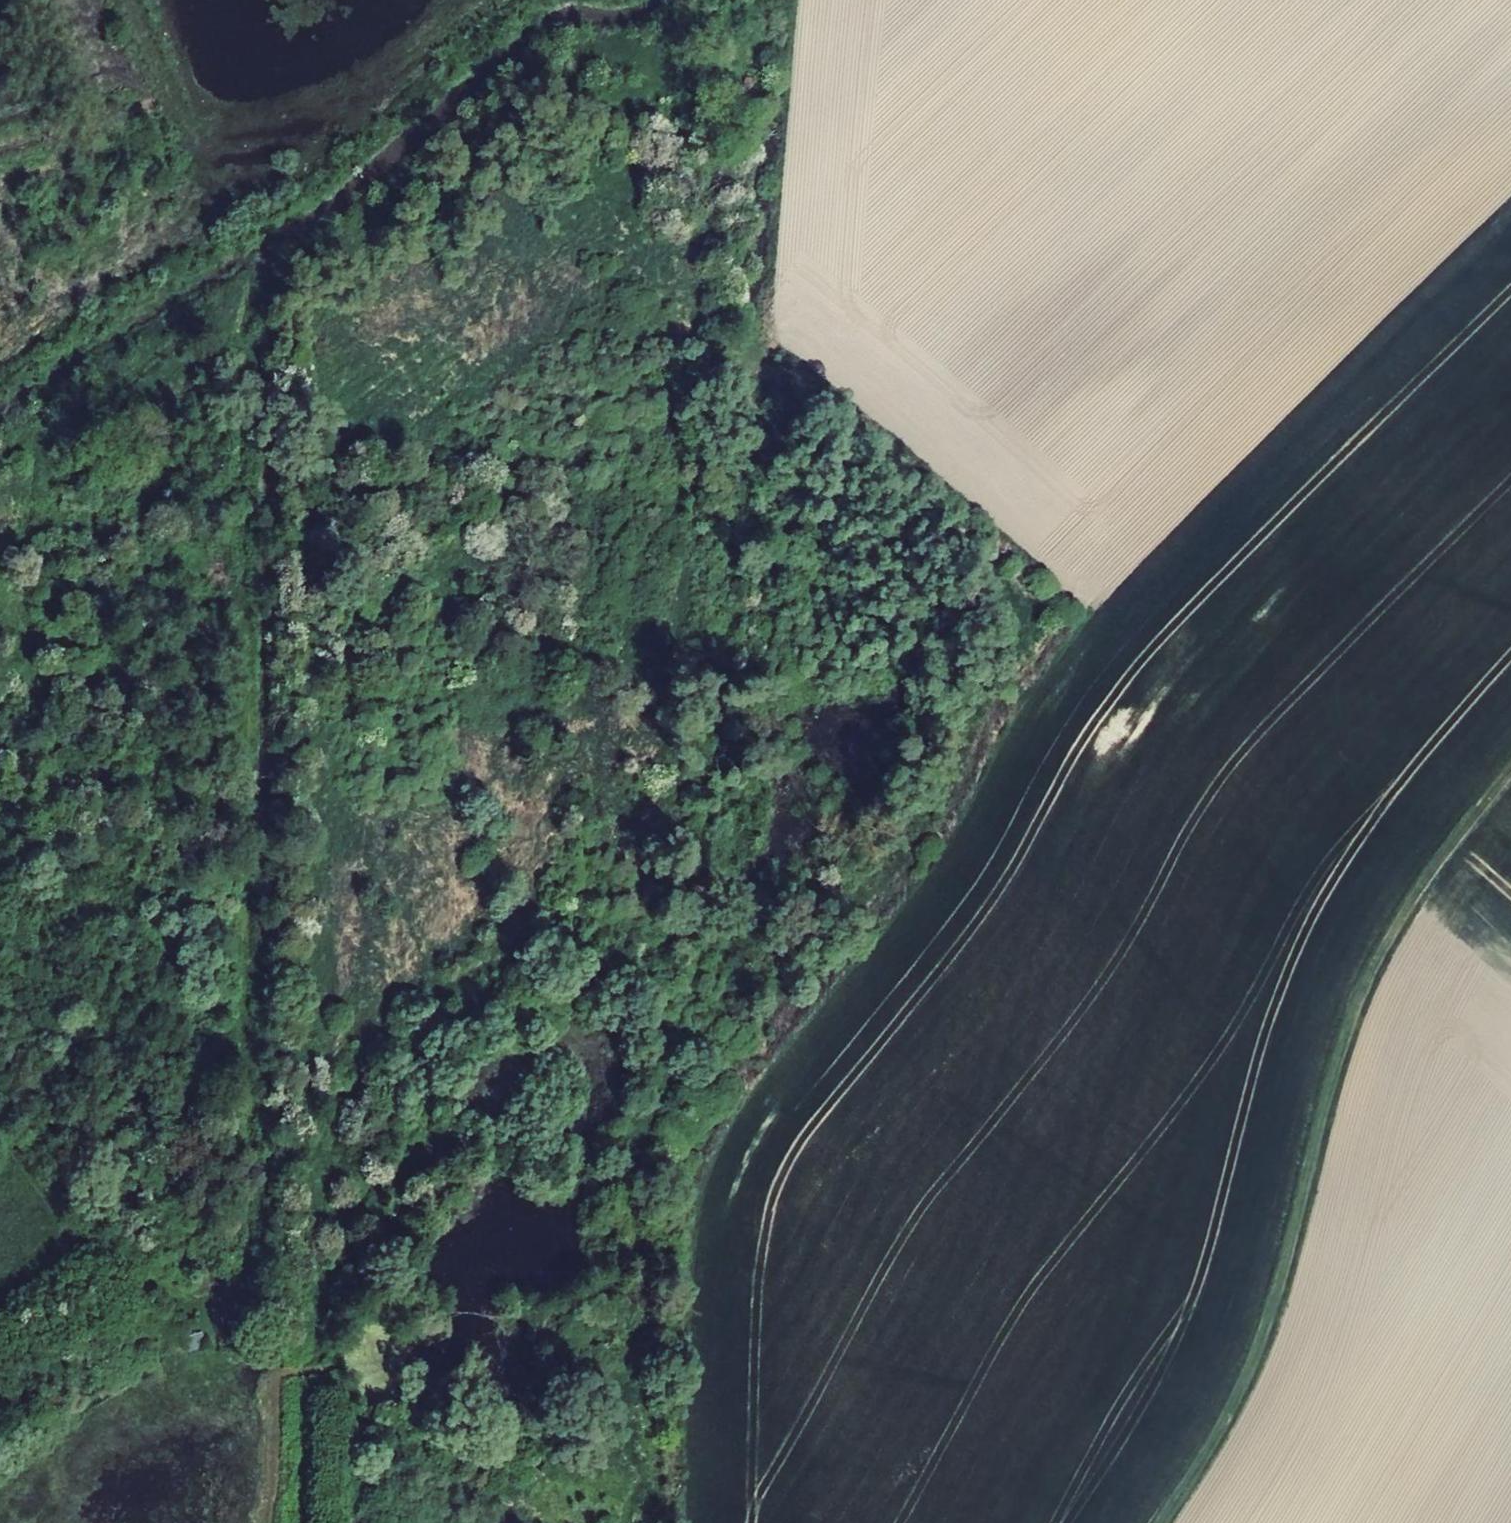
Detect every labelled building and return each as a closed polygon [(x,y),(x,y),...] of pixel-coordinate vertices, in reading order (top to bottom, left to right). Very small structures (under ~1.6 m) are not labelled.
[(206,1347),(200,1333),(185,1340),(191,1353),(206,1347)]
